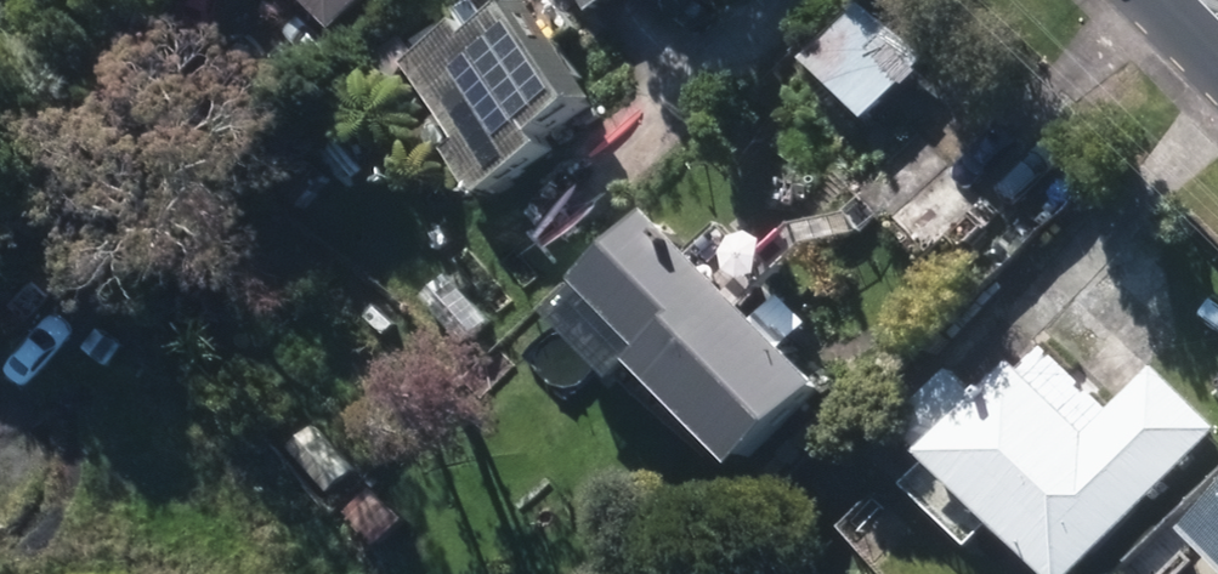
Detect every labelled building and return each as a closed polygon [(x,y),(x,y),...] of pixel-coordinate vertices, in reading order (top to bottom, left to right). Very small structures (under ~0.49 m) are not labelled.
[(334,37),(369,0),(295,0),(334,37)] [(590,18),(618,0),(578,0),(590,18)] [(442,156),(473,200),(540,154),(530,139),(572,110),(505,12),(486,24),(472,4),(448,20),(455,30),(400,69),(453,147),(442,156)] [(803,69),(865,127),(923,65),(862,7),(803,69)] [(877,230),(943,297),(1008,232),(943,166),(877,230)] [(633,371),(738,475),(820,390),(641,217),(575,284),(585,293),(560,318),(597,354),(622,330),(648,355),(633,371)] [(1038,573),(1081,573),(1217,438),(1217,435),(1153,371),(1106,418),(1041,353),(1017,377),(1010,370),(976,404),(948,374),(894,427),(1038,573)] [(346,521),(382,555),(408,527),(373,492),(346,521)] [(1216,573),(1217,573),(1217,501),(1180,538),(1216,573)]
